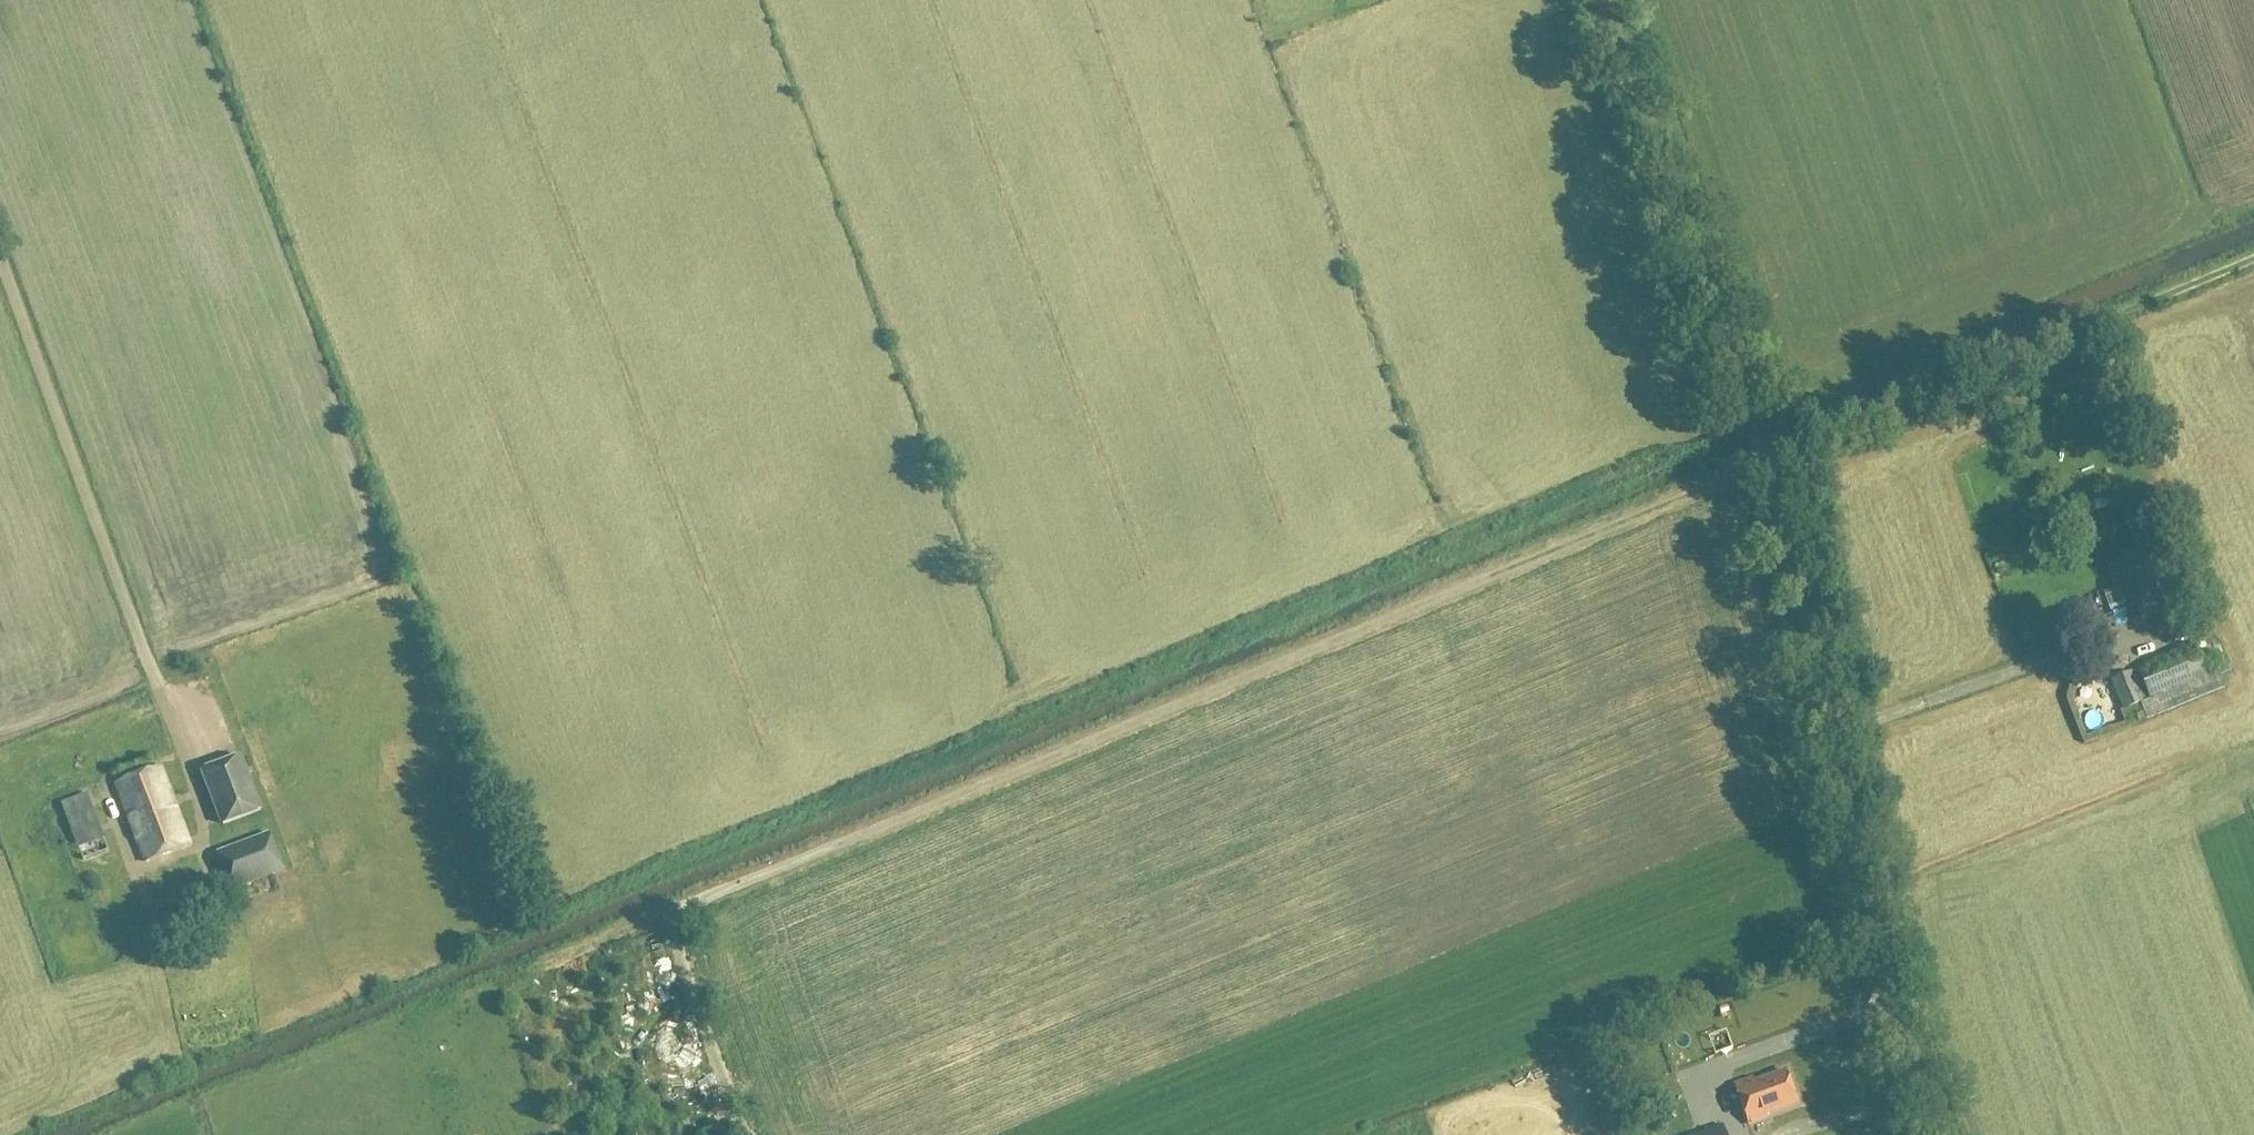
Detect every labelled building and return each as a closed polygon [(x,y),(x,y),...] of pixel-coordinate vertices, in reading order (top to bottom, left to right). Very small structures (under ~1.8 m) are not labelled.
[(2107,563),(2117,591),(2107,595),(2113,611),(2123,608),(2124,610),(2132,607),(2136,619),(2171,607),(2150,547),(2107,563)] [(2189,607),(2177,611),(2181,622),(2186,620),(2188,626),(2204,620),(2203,616),(2198,617),(2197,615),(2193,617),(2189,607)] [(2148,701),(2142,703),(2129,674),(2111,682),(2123,711),(2138,705),(2144,721),(2222,690),(2216,673),(2203,676),(2193,649),(2136,672),(2148,701)] [(261,811),(239,756),(198,772),(220,827),(261,811)] [(145,863),(189,845),(160,768),(115,785),(145,863)] [(86,795),(62,805),(73,835),(98,826),(86,795)] [(231,891),(282,872),(268,836),(217,855),(231,891)] [(1752,1084),(1751,1080),(1735,1086),(1749,1125),(1765,1119),(1764,1115),(1796,1103),(1784,1073),(1752,1084)] [(1650,1095),(1631,1101),(1635,1113),(1654,1107),(1650,1095)] [(1697,1134),(1723,1134),(1720,1127),(1697,1134)]
